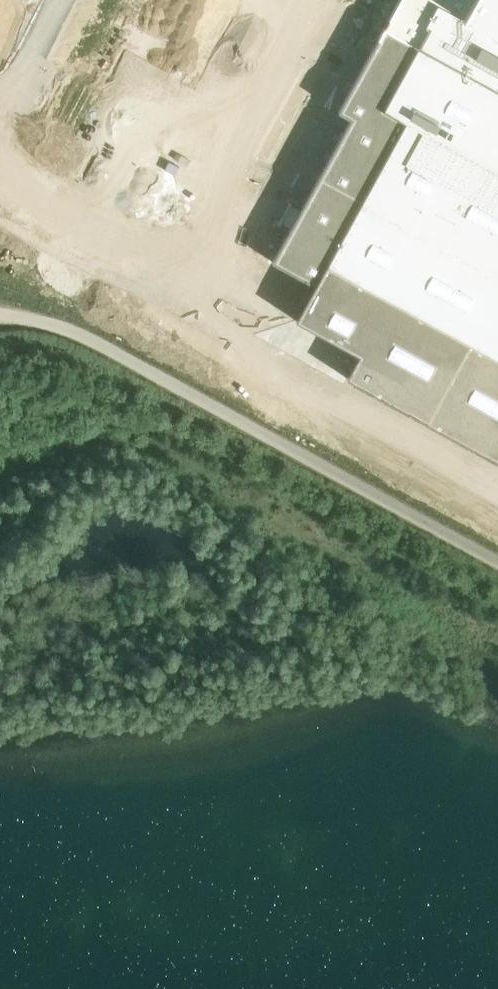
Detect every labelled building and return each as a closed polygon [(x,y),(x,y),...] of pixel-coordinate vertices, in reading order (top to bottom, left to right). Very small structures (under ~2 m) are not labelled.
[(268,263),(307,284),(273,346),(497,466),(497,0),(392,0),(332,112),(345,119),(268,263)]
